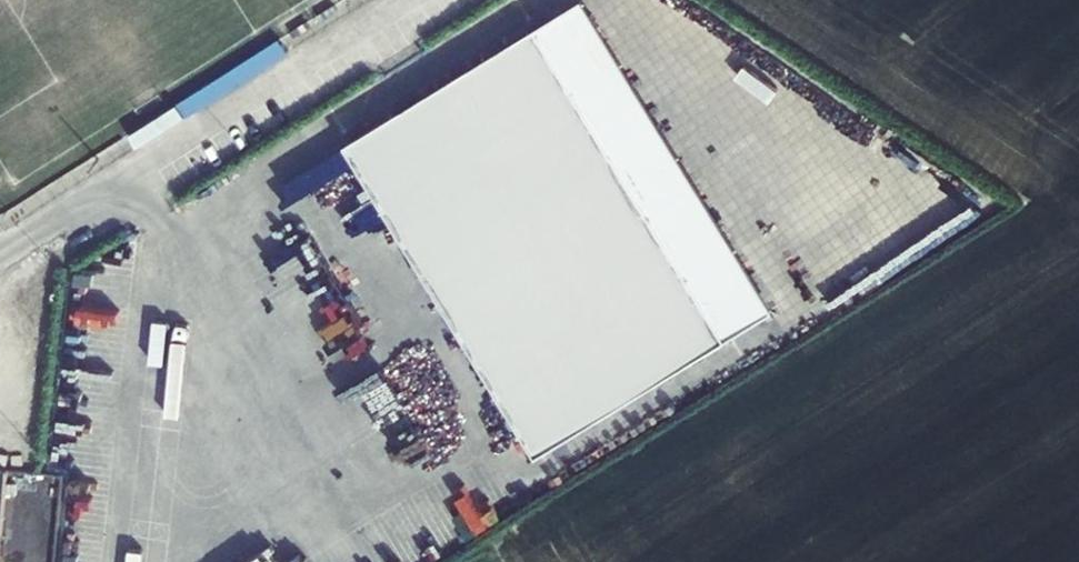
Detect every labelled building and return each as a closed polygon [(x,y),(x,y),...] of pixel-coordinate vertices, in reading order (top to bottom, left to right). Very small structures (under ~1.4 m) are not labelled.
[(319,14),(322,19),(337,9),(334,5),(319,14)] [(292,31),(295,36),(311,26),(307,21),(292,31)] [(533,29),(342,142),(530,453),(724,340),(533,29)]
